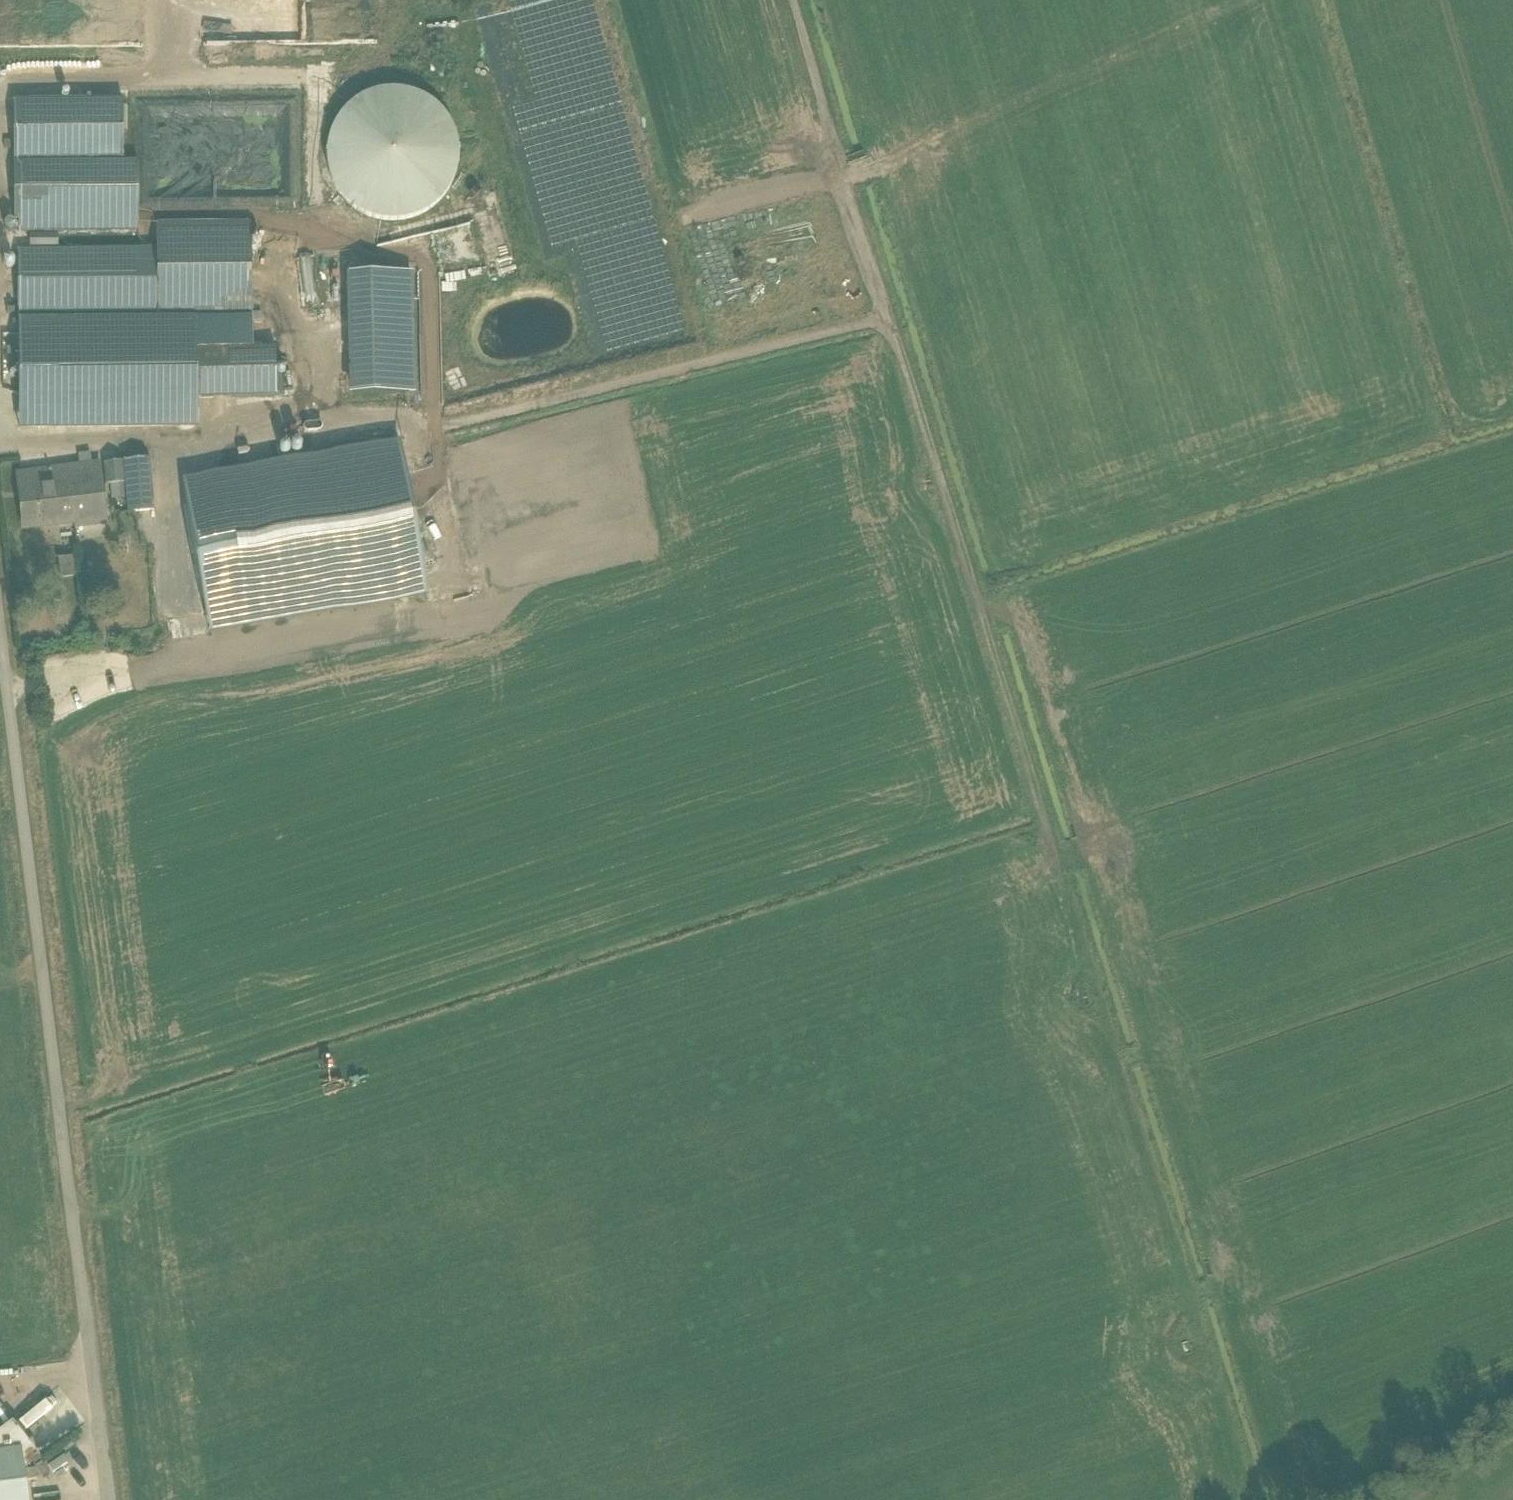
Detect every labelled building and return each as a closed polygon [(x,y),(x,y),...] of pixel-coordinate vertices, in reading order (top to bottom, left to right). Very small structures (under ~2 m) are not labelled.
[(393,89),(387,89),(381,90),(376,91),(370,93),(365,95),(360,97),(355,100),(350,104),(346,108),(342,112),(338,117),(335,122),(333,127),(330,132),(329,138),(327,143),(326,149),(326,155),(327,161),(328,167),(329,173),(331,179),(334,184),(337,189),(340,195),(344,199),(348,204),(353,208),(357,211),(363,214),(368,216),(374,218),(379,220),(385,221),(391,221),(397,221),(403,220),(409,219),(414,217),(420,215),(425,213),(430,209),(435,206),(439,202),(443,198),(447,193),(450,188),(452,183),(455,178),(456,172),(458,166),(459,161),(459,155),(458,149),(458,143),(456,137),(455,132),(452,127),(450,122),(447,117),(443,112),(439,108),(435,104),(431,101),(426,98),(421,95),(415,93),(410,91),(404,90),(399,89),(393,89)] [(92,101),(92,158),(123,158),(123,100),(92,101)] [(14,162),(92,161),(92,158),(92,101),(14,101),(14,162)] [(135,161),(92,161),(14,162),(15,220),(18,220),(18,232),(48,232),(47,220),(138,219),(138,161),(135,161)] [(18,352),(19,408),(197,407),(197,398),(196,350),(180,350),(180,347),(54,348),(54,344),(54,327),(159,326),(251,325),(250,292),(250,221),(156,221),(156,250),(18,250),(18,314),(21,314),(21,352),(18,352)] [(58,235),(30,235),(30,247),(58,247),(58,235)] [(356,394),(421,393),(418,271),(354,273),(356,394)] [(275,349),(196,350),(197,398),(275,397),(275,395),(282,395),(282,375),(275,375),(275,349)] [(397,441),(181,479),(207,631),(424,593),(397,441)] [(101,462),(15,473),(21,534),(73,528),(73,531),(108,527),(101,462)] [(151,467),(124,468),(124,518),(152,518),(151,467)] [(46,1401),(21,1422),(29,1432),(54,1411),(46,1401)] [(24,1471),(41,1458),(12,1422),(0,1431),(0,1499),(28,1499),(24,1471)] [(25,1470),(27,1481),(37,1479),(36,1469),(25,1470)]
